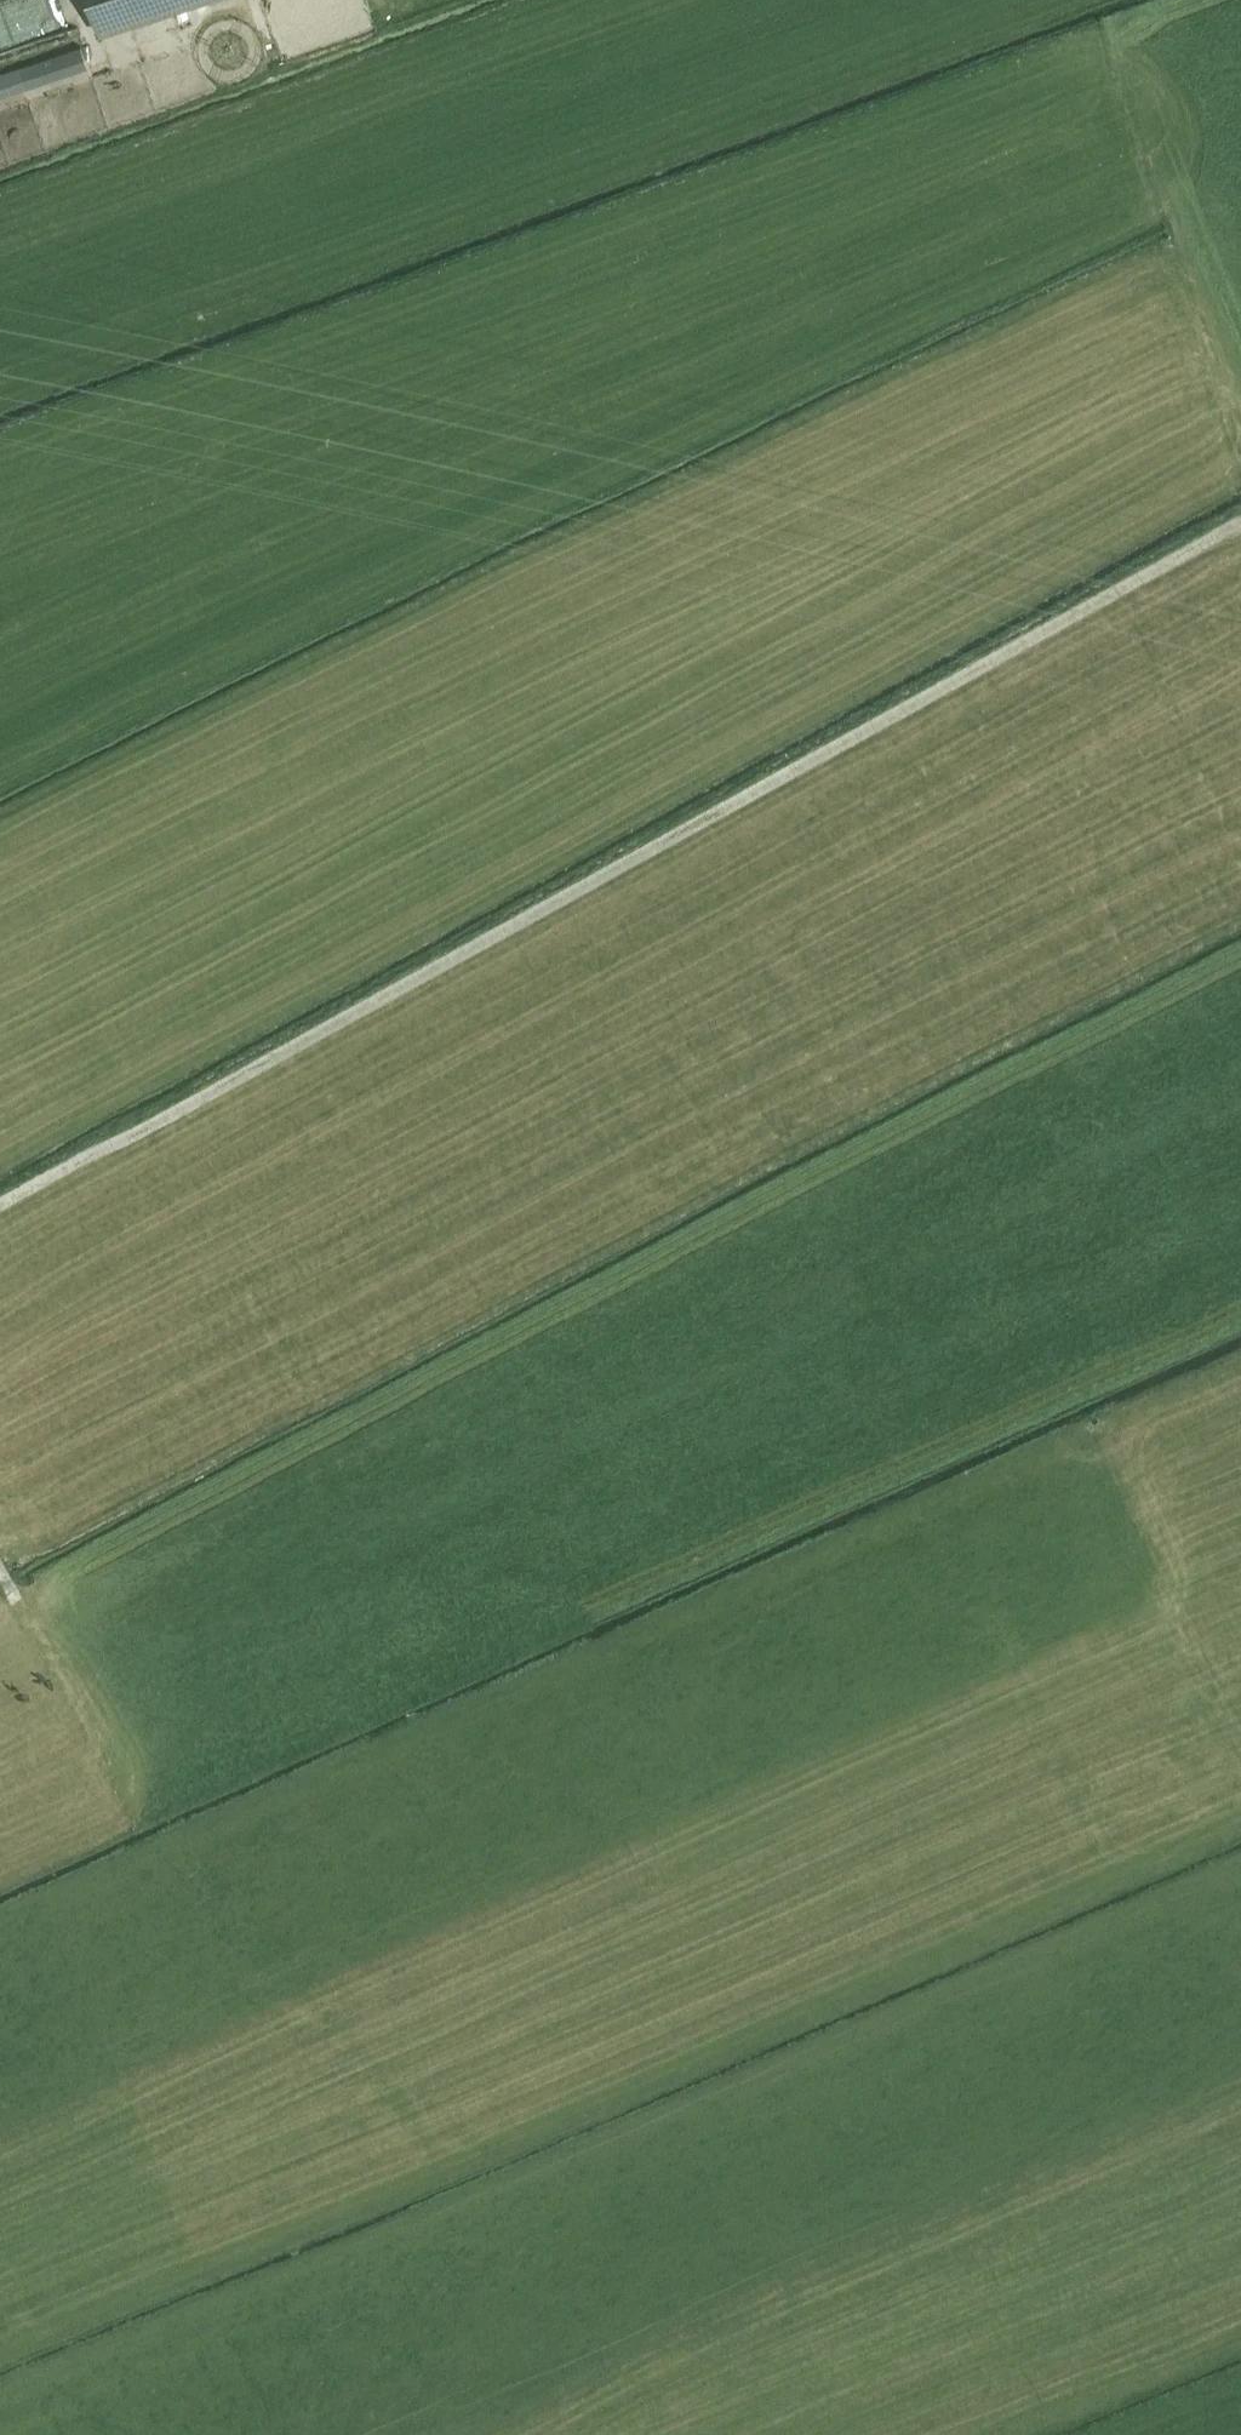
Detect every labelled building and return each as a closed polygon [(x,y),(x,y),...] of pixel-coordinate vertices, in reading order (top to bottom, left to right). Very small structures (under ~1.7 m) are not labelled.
[(97,36),(200,0),(85,0),(97,36)]
